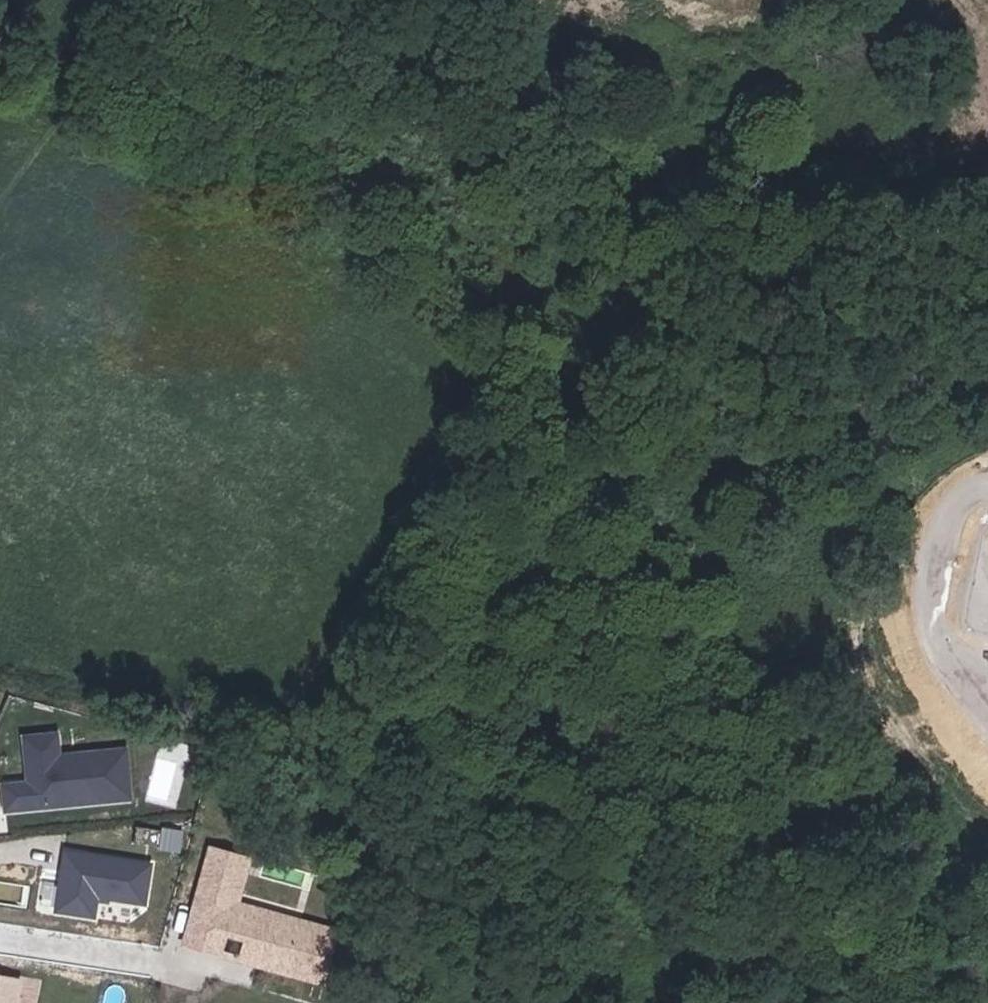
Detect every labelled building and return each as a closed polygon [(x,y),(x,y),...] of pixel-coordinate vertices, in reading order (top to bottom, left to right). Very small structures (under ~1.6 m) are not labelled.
[(128,803),(126,774),(79,778),(77,758),(57,759),(55,738),(23,740),(26,779),(38,778),(38,785),(2,788),(4,812),(128,803)] [(126,774),(124,754),(77,758),(79,778),(126,774)] [(135,902),(142,862),(57,847),(46,907),(84,914),(88,893),(135,902)] [(324,940),(223,908),(238,861),(209,852),(190,916),(204,921),(203,925),(243,938),(237,958),(311,982),(324,940)] [(237,958),(243,938),(203,925),(204,921),(190,916),(180,947),(235,965),(237,958)]
